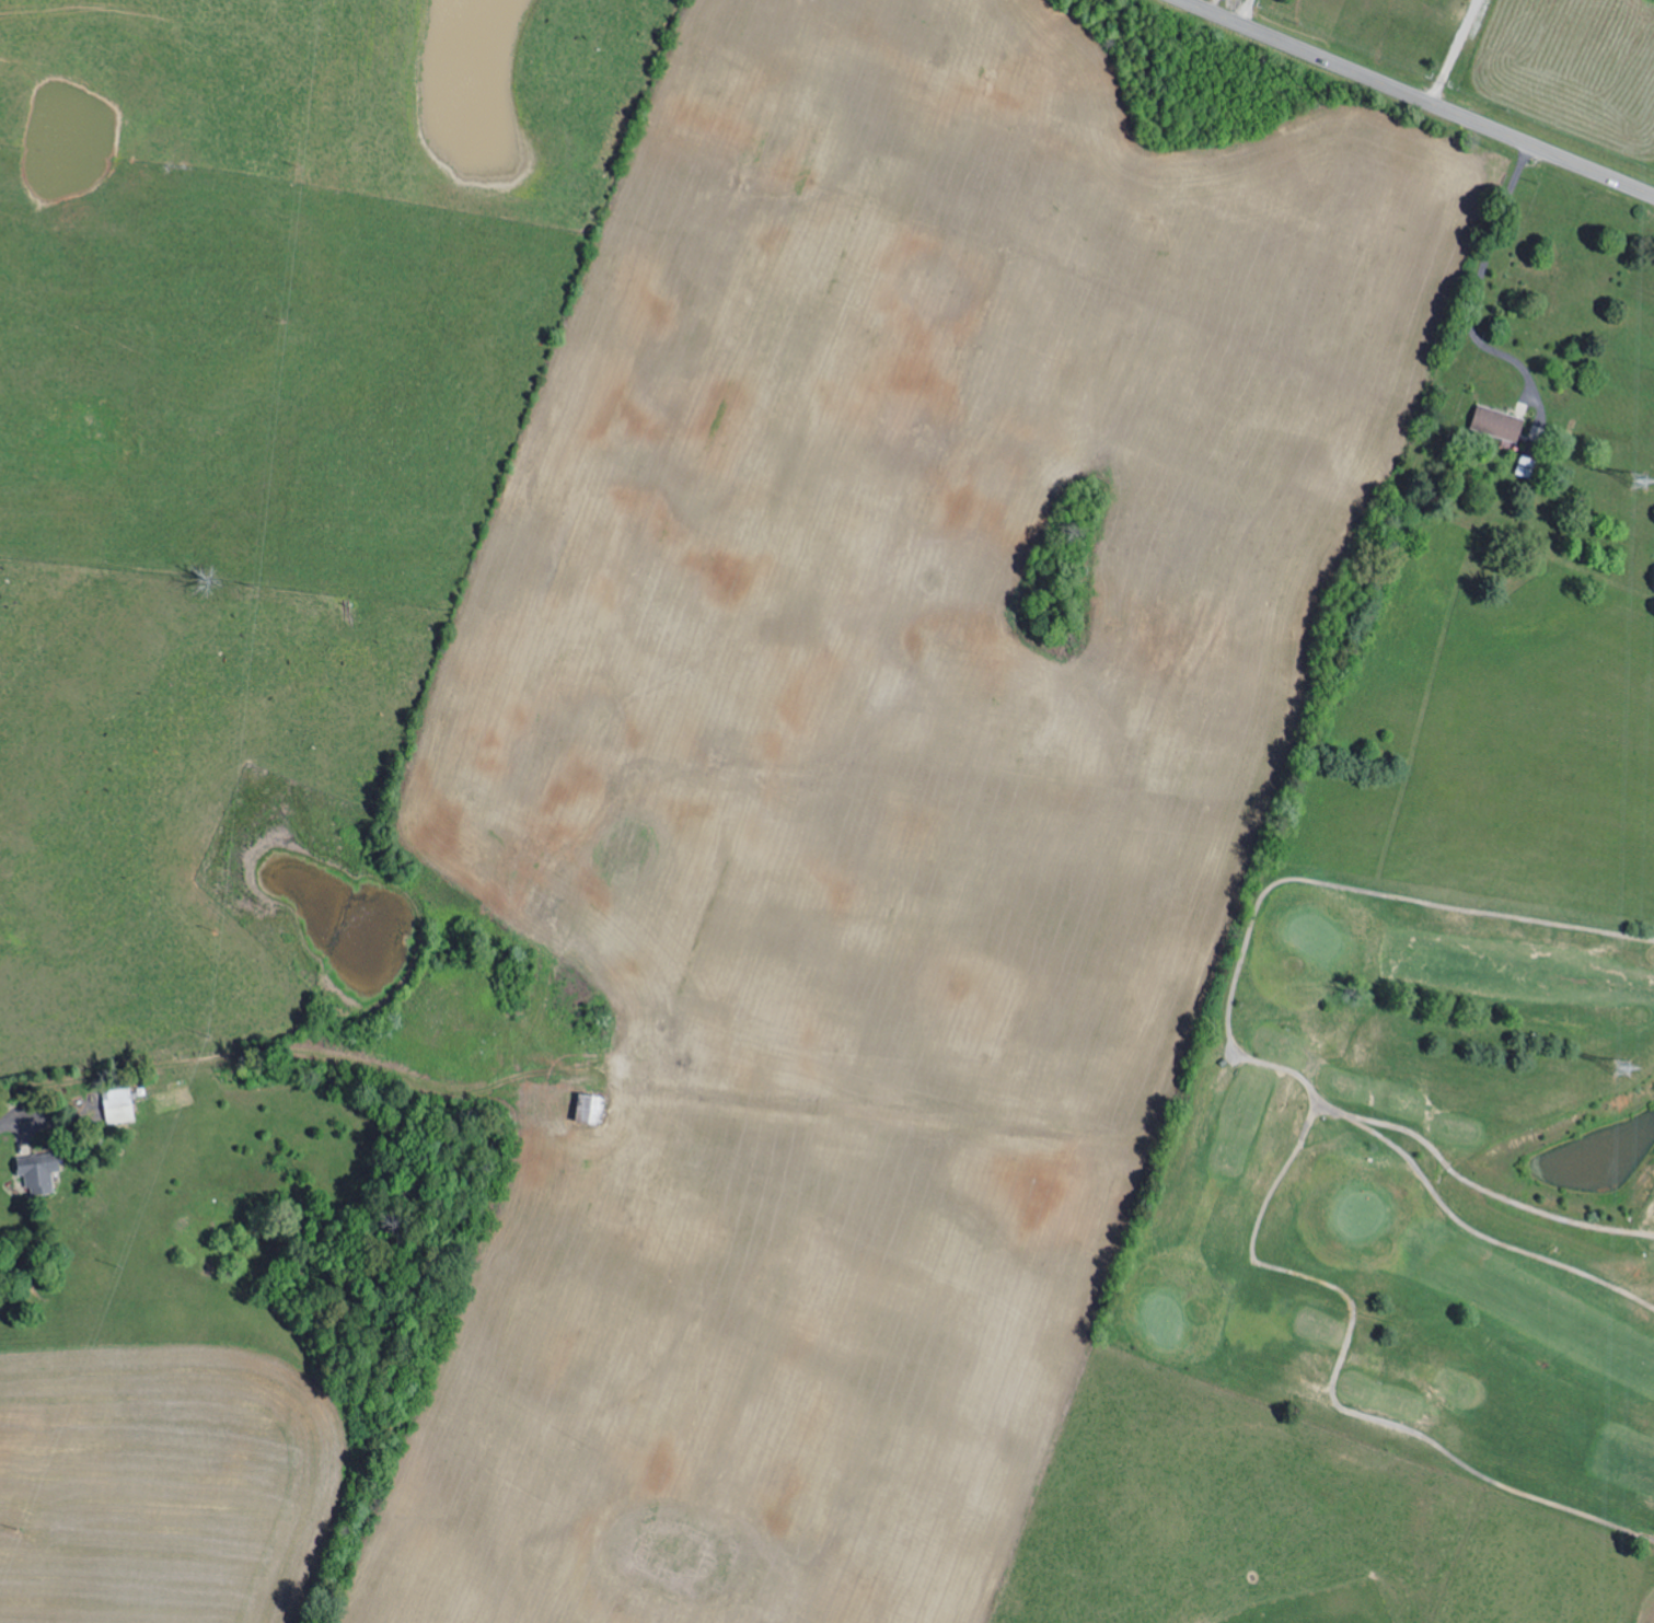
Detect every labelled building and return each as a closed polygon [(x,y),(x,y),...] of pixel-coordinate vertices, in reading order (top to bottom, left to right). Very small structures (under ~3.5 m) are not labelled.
[(1529,419),(1481,405),(1474,429),(1523,443),(1529,419)] [(108,1088),(110,1122),(136,1121),(135,1087),(108,1088)] [(607,1094),(582,1093),(581,1121),(606,1122),(607,1094)] [(57,1191),(54,1171),(64,1170),(63,1159),(42,1162),(42,1156),(19,1159),(21,1175),(28,1174),(31,1194),(57,1191)]
